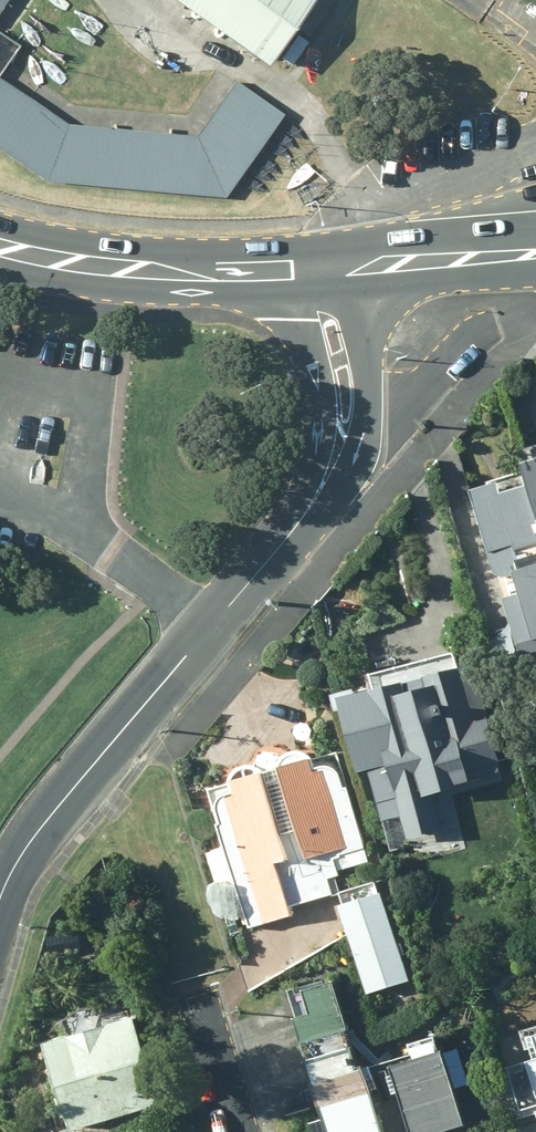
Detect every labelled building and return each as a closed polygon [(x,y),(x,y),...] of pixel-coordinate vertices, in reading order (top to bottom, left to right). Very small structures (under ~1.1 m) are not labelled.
[(9,0),(0,0),(0,13),(9,0)] [(257,71),(307,0),(154,0),(257,71)] [(0,83),(0,154),(43,184),(223,199),(280,116),(231,82),(192,139),(63,126),(0,83)] [(513,468),(516,478),(535,537),(535,461),(513,468)] [(516,478),(465,493),(488,572),(502,579),(535,568),(535,537),(516,478)] [(502,579),(509,599),(498,603),(520,672),(535,667),(535,568),(502,579)] [(470,667),(423,680),(415,677),(406,677),(399,681),(396,687),(353,699),(351,692),(324,699),(329,715),(334,713),(352,777),(364,774),(373,807),(394,802),(400,826),(436,817),(428,784),(442,781),(443,785),(437,786),(443,806),(450,804),(455,824),(481,817),(469,773),(496,766),(470,667)] [(305,763),(297,758),(282,757),(272,769),(272,773),(263,775),(292,862),(272,868),(286,910),(328,896),(323,882),(335,879),(330,863),(336,861),(336,859),(361,850),(342,789),(338,791),(309,772),(306,762),(305,763)] [(256,777),(256,775),(247,771),(235,771),(229,774),(223,785),(224,787),(203,793),(214,828),(209,830),(222,868),(244,932),(289,918),(286,910),(272,868),(292,862),(263,775),(256,777)] [(338,900),(366,988),(410,974),(382,887),(338,900)] [(291,992),(304,1040),(355,1025),(340,977),(291,992)] [(61,1131),(76,1131),(152,1108),(125,1023),(36,1051),(61,1131)] [(368,1070),(355,1025),(304,1040),(317,1085),(368,1070)] [(526,1039),(534,1063),(520,1068),(530,1102),(535,1100),(535,1036),(526,1039)] [(368,1070),(373,1084),(397,1077),(412,1131),(460,1131),(471,1129),(443,1038),(415,1048),(418,1056),(368,1070)] [(330,1131),(356,1131),(385,1124),(373,1084),(368,1070),(317,1085),(330,1131)] [(385,1124),(356,1131),(387,1131),(385,1124)]
